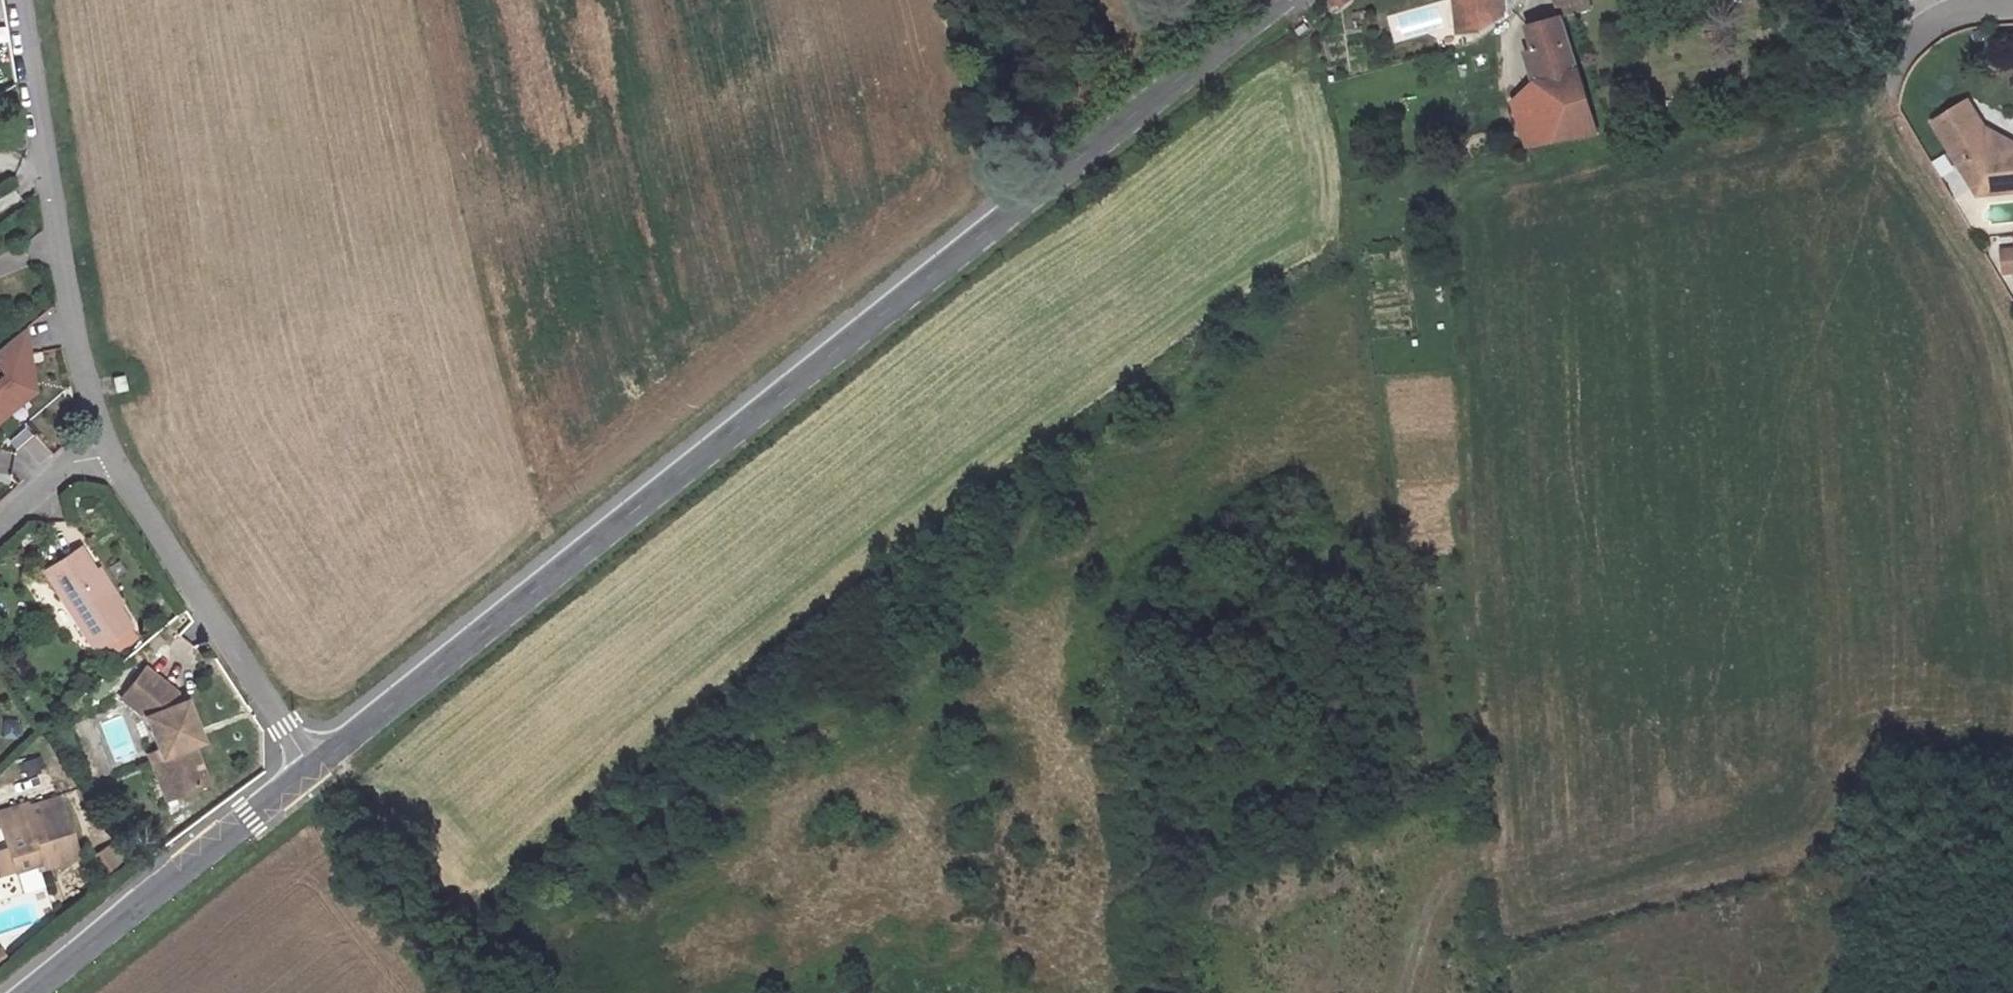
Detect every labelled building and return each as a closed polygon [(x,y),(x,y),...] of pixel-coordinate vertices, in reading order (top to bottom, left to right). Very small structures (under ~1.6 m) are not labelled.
[(1335,10),(1349,3),(1348,0),(1329,0),(1335,10)] [(1464,31),(1517,5),(1517,0),(1462,0),(1464,31)] [(1559,14),(1587,3),(1586,0),(1554,0),(1559,14)] [(1825,1),(1829,5),(1832,12),(1844,0),(1824,0),(1825,1)] [(1590,131),(1561,17),(1560,15),(1525,26),(1531,51),(1524,52),(1534,93),(1508,100),(1519,144),(1590,131)] [(1303,22),(1294,28),(1299,36),(1308,29),(1303,22)] [(1997,186),(2012,185),(2012,145),(1996,146),(1988,142),(1959,96),(1925,117),(1965,181),(1997,178),(1997,186)] [(1969,188),(1997,186),(1997,178),(1965,181),(1969,188)] [(1998,273),(2012,273),(2012,248),(1999,248),(1998,273)] [(0,347),(0,421),(33,391),(21,329),(0,347)] [(122,374),(111,376),(115,395),(126,394),(122,374)] [(78,546),(44,572),(100,647),(134,619),(78,546)] [(148,702),(162,730),(175,755),(184,751),(194,771),(214,760),(195,723),(188,711),(198,705),(186,683),(180,685),(175,675),(138,655),(119,687),(148,702)] [(204,718),(198,705),(188,711),(195,723),(204,718)] [(175,755),(162,730),(153,735),(176,780),(194,771),(184,751),(175,755)] [(10,841),(19,867),(42,861),(44,865),(81,853),(64,806),(34,816),(29,801),(0,811),(10,841)] [(10,841),(0,844),(0,873),(19,867),(10,841)]
